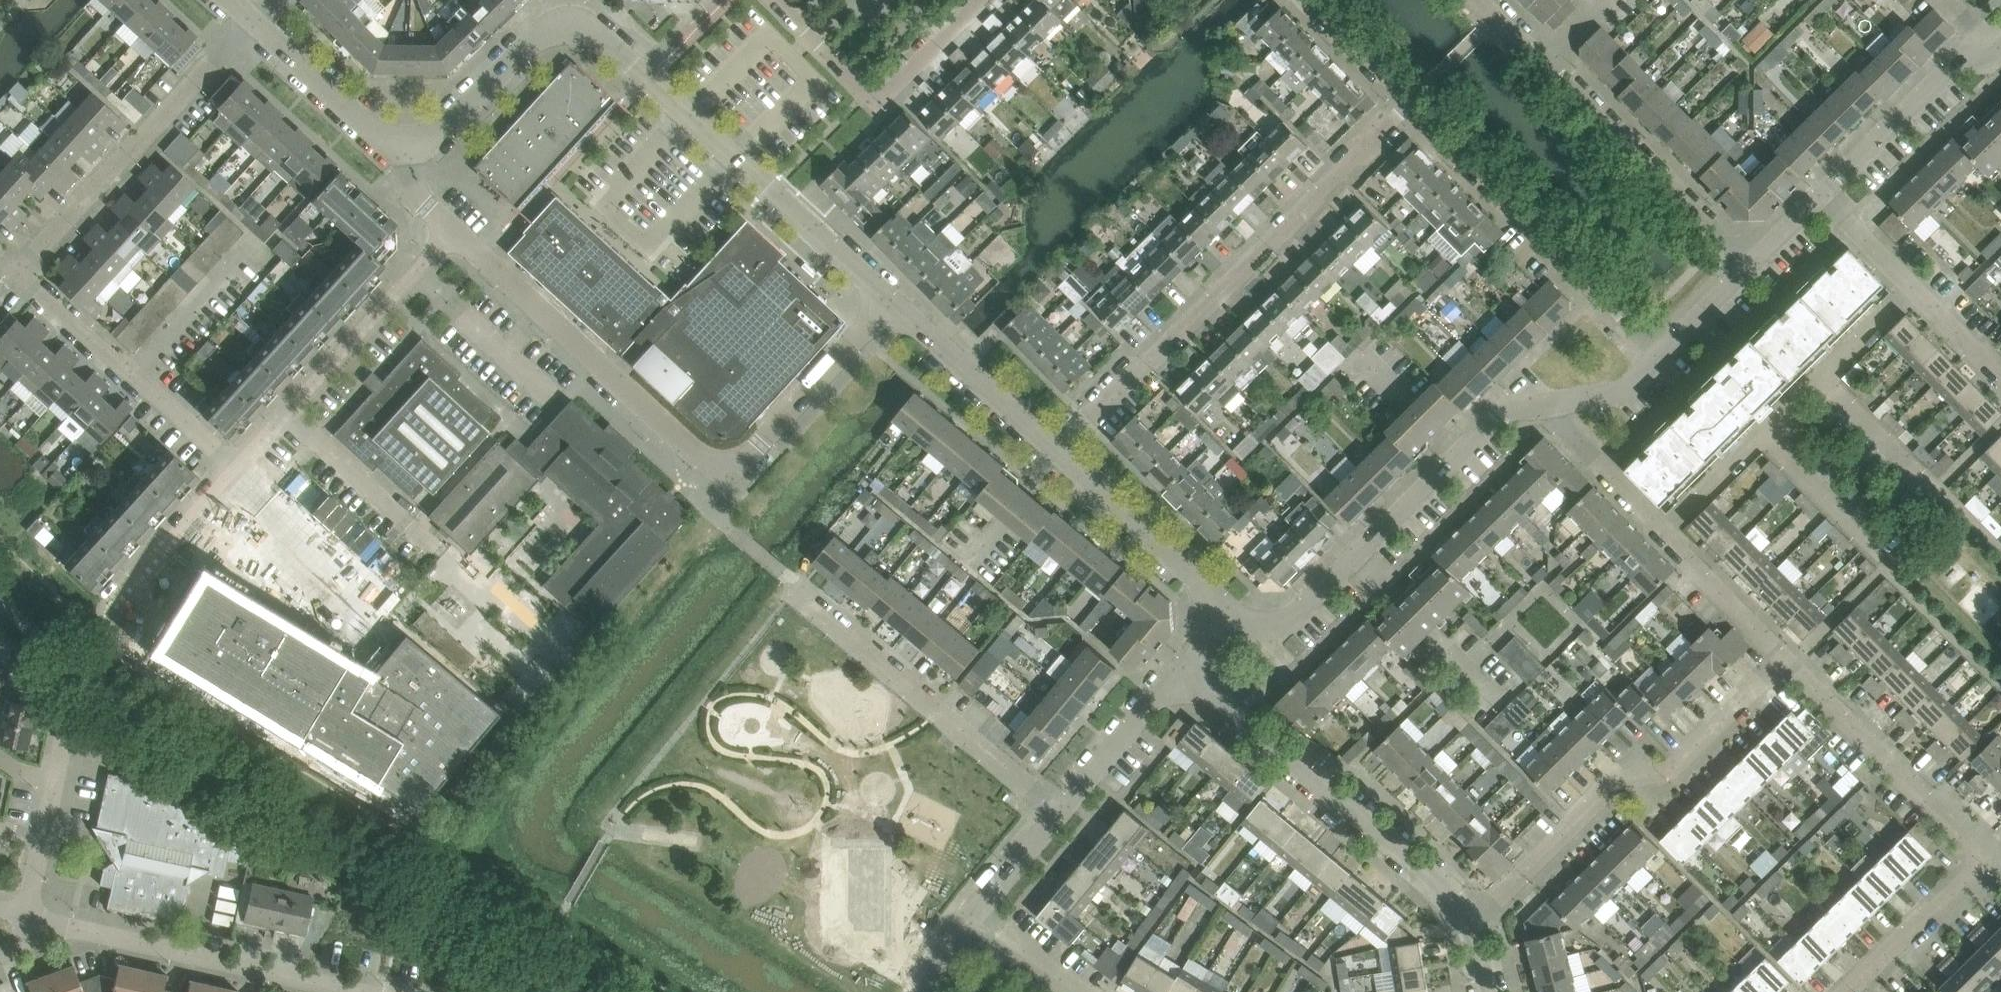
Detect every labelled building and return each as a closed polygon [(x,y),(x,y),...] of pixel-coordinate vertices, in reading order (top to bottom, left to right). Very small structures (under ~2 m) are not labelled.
[(119,0),(101,0),(111,9),(119,0)] [(126,23),(147,0),(119,0),(111,9),(126,23)] [(149,0),(147,0),(126,23),(141,37),(166,9),(158,1),(155,5),(149,0)] [(311,19),(330,0),(300,0),(310,10),(306,14),(311,19)] [(315,24),(320,20),(330,31),(356,4),(360,0),(330,0),(311,19),(315,24)] [(365,27),(372,20),(371,20),(370,18),(374,14),(374,9),(365,0),(360,0),(356,4),(330,31),(340,41),(336,45),(341,50),(364,26),(365,27)] [(424,17),(435,8),(427,0),(418,0),(424,17)] [(462,5),(488,31),(498,21),(502,25),(507,20),(487,0),(467,0),(462,5)] [(507,20),(512,16),(508,11),(519,0),(487,0),(507,20)] [(1063,20),(1052,8),(1051,9),(1042,0),(1036,0),(1022,14),(1045,38),(1063,20)] [(1051,9),(1052,8),(1063,20),(1064,21),(1075,10),(1081,4),(1076,0),(1042,0),(1051,9)] [(1111,8),(1130,27),(1133,23),(1132,2),(1131,2),(1131,0),(1120,0),(1111,8)] [(1137,20),(1141,24),(1155,11),(1144,0),(1135,0),(1137,20)] [(1527,7),(1544,23),(1547,21),(1555,29),(1576,8),(1568,0),(1534,0),(1527,7)] [(1708,0),(1705,0),(1697,8),(1704,14),(1713,5),(1708,0)] [(1821,3),(1827,9),(1836,0),(1824,0),(1821,3)] [(1685,17),(1691,10),(1682,1),(1676,8),(1685,17)] [(1258,2),(1236,24),(1246,34),(1253,27),(1275,49),(1299,26),(1281,8),(1276,13),(1267,4),(1264,8),(1258,2)] [(1827,9),(1821,3),(1812,11),(1818,18),(1827,9)] [(453,27),(476,51),(481,46),(477,42),(488,31),(462,5),(446,21),(453,27)] [(141,37),(156,50),(178,26),(169,18),(173,15),(166,9),(141,37)] [(1935,9),(1923,20),(1944,41),(1955,30),(1935,9)] [(988,18),(998,28),(1003,23),(993,13),(988,18)] [(1022,14),(1004,31),(1028,55),(1045,38),(1022,14)] [(371,73),(383,45),(388,32),(374,17),(371,20),(372,20),(365,27),(364,26),(341,50),(346,55),(350,51),(371,73)] [(993,33),(998,28),(988,18),(983,23),(993,33)] [(1757,52),(1773,31),(1758,20),(1742,40),(1757,52)] [(1923,20),(1920,23),(1914,29),(1910,26),(1893,42),(1918,67),(1944,41),(1923,20)] [(1731,23),(1721,32),(1728,38),(1737,29),(1731,23)] [(1744,24),(1739,29),(1744,34),(1749,29),(1744,24)] [(1699,31),(1708,40),(1714,34),(1705,25),(1699,31)] [(185,32),(178,26),(156,50),(180,72),(192,58),(183,50),(196,36),(188,29),(185,32)] [(1283,75),(1292,66),(1316,43),(1299,26),(1275,49),(1266,58),(1283,75)] [(1798,26),(1789,34),(1795,41),(1804,32),(1798,26)] [(453,27),(435,45),(446,73),(467,52),(471,56),(476,51),(453,27)] [(1580,56),(1603,79),(1628,54),(1602,27),(1581,47),(1580,56)] [(1743,36),(1737,29),(1728,38),(1734,45),(1743,36)] [(1011,71),(1028,55),(1004,31),(987,47),(1011,71)] [(1723,43),(1714,34),(1708,40),(1717,49),(1723,43)] [(1795,41),(1789,34),(1780,43),(1786,49),(1795,41)] [(1918,67),(1893,42),(1877,58),(1901,83),(1918,67)] [(1292,66),(1308,83),(1332,60),(1316,43),(1292,66)] [(401,78),(408,79),(409,45),(383,45),(371,73),(401,72),(401,78)] [(409,45),(408,79),(415,79),(416,73),(446,73),(435,45),(409,45)] [(959,47),(954,52),(964,62),(969,57),(959,47)] [(987,47),(970,64),(994,88),(1011,71),(987,47)] [(64,60),(70,53),(68,51),(62,58),(64,60)] [(1779,57),(1773,51),(1756,67),(1762,74),(1779,57)] [(959,67),(964,62),(954,52),(949,57),(959,67)] [(70,53),(64,60),(70,65),(79,74),(85,67),(70,53)] [(1603,79),(1619,95),(1644,70),(1628,54),(1603,79)] [(1747,67),(1738,58),(1732,64),(1741,73),(1747,67)] [(1885,100),(1901,83),(1877,58),(1861,74),(1860,75),(1881,96),(1885,100)] [(1308,83),(1325,100),(1349,77),(1332,60),(1308,83)] [(570,61),(554,78),(591,112),(593,110),(592,109),(603,96),(605,97),(608,94),(602,89),(602,90),(570,61)] [(1115,63),(1110,68),(1118,77),(1126,69),(1121,64),(1115,63)] [(977,105),(994,88),(970,64),(953,81),(977,105)] [(79,74),(94,87),(100,81),(85,67),(79,74)] [(1636,112),(1661,87),(1644,70),(1619,95),(1636,112)] [(1857,71),(1841,87),(1865,112),(1881,96),(1860,75),(1861,74),(1857,71)] [(1375,103),(1349,77),(1325,100),(1343,118),(1348,113),(1357,121),(1375,103)] [(590,113),(591,112),(554,78),(540,94),(577,127),(578,126),(577,125),(589,112),(590,113)] [(222,86),(209,99),(222,111),(215,119),(215,123),(223,130),(223,131),(224,132),(256,97),(248,90),(252,87),(244,79),(231,94),(222,86)] [(1245,79),(1237,86),(1245,94),(1252,86),(1245,79)] [(1251,88),(1260,97),(1264,94),(1270,88),(1261,79),(1251,88)] [(109,101),(115,95),(100,81),(94,87),(109,101)] [(935,91),(925,81),(920,86),(930,96),(935,91)] [(953,81),(936,98),(960,122),(977,105),(953,81)] [(1677,103),(1675,102),(1684,94),(1672,81),(1663,89),(1661,87),(1636,112),(1652,128),(1677,103)] [(1849,128),(1865,112),(1841,87),(1825,103),(1849,128)] [(124,97),(125,98),(143,114),(151,105),(142,97),(132,88),(124,97)] [(1260,98),(1251,88),(1245,95),(1254,104),(1260,98)] [(1270,88),(1264,94),(1272,103),(1278,96),(1270,88)] [(1740,101),(1748,101),(1748,89),(1740,89),(1740,101)] [(1754,101),(1763,102),(1764,89),(1754,89),(1754,101)] [(91,92),(77,108),(101,130),(108,123),(118,132),(125,124),(91,92)] [(7,98),(22,112),(26,107),(11,93),(7,98)] [(576,129),(577,127),(540,94),(526,110),(563,143),(564,142),(563,141),(574,128),(576,129)] [(125,98),(124,97),(121,100),(115,95),(109,101),(116,107),(125,98)] [(9,101),(3,96),(0,99),(0,111),(9,101)] [(1278,96),(1272,103),(1280,111),(1287,105),(1278,96)] [(264,105),(256,97),(224,132),(240,146),(241,144),(274,108),(267,101),(264,105)] [(125,98),(116,107),(134,124),(143,114),(125,98)] [(942,140),(960,122),(936,98),(918,116),(942,140)] [(94,138),(101,130),(77,108),(68,100),(58,110),(67,118),(63,123),(97,154),(104,147),(94,138)] [(1989,175),(2000,164),(2000,100),(1958,142),(1954,138),(1954,139),(1989,175)] [(1748,101),(1740,101),(1739,114),(1748,114),(1748,101)] [(1763,102),(1754,101),(1754,114),(1763,114),(1763,102)] [(1652,128),(1668,145),(1695,118),(1694,118),(1693,119),(1677,103),(1652,128)] [(1849,128),(1825,103),(1808,119),(1833,144),(1849,128)] [(1280,111),(1289,120),(1295,114),(1287,105),(1280,111)] [(256,158),(264,149),(286,125),(278,118),(282,114),(274,108),(241,144),(256,158)] [(526,110),(511,126),(548,159),(549,158),(548,156),(560,144),(561,145),(563,143),(526,110)] [(916,154),(932,138),(906,112),(890,128),(916,154)] [(1670,143),(1686,160),(1711,135),(1695,118),(1668,145),(1670,143)] [(1817,160),(1833,144),(1808,119),(1792,135),(1817,160)] [(1307,138),(1315,130),(1306,121),(1298,129),(1307,138)] [(1284,122),(1266,139),(1289,163),(1307,146),(1284,122)] [(63,123),(49,138),(73,160),(80,153),(90,162),(97,154),(63,123)] [(286,125),(264,149),(256,158),(271,172),(274,169),(304,135),(297,128),(294,132),(286,125)] [(547,161),(548,159),(511,126),(496,142),(533,175),(535,174),(533,172),(545,159),(547,161)] [(874,143),(900,169),(901,169),(909,178),(924,163),(916,154),(890,128),(874,143)] [(66,168),(73,160),(49,138),(41,131),(27,146),(35,153),(70,185),(76,177),(66,168)] [(172,142),(190,158),(199,148),(189,139),(181,132),(172,142)] [(1289,163),(1266,139),(1259,132),(1241,150),(1248,157),(1249,156),(1272,180),(1289,163)] [(289,183),(294,177),(316,153),(308,145),(312,142),(304,135),(274,169),(289,183)] [(1686,160),(1702,176),(1727,152),(1727,151),(1711,135),(1686,160)] [(1817,160),(1792,135),(1776,151),(1801,175),(1817,160)] [(865,152),(859,158),(885,185),(900,169),(874,143),(869,137),(859,146),(865,152)] [(1399,164),(1386,177),(1404,195),(1411,187),(1435,164),(1409,137),(1391,156),(1399,164)] [(1041,150),(1029,138),(1019,148),(1031,160),(1041,150)] [(1937,155),(1963,181),(1979,166),(1989,176),(1989,175),(1954,139),(1937,155)] [(1006,149),(998,141),(988,151),(996,159),(1006,149)] [(1714,188),(1710,192),(1737,219),(1751,219),(1751,182),(1732,164),(1744,153),(1744,148),(1737,141),(1727,151),(1727,152),(1702,176),(1714,188)] [(190,158),(172,142),(164,151),(182,167),(190,158)] [(475,169),(476,169),(510,201),(513,198),(512,196),(531,176),(532,177),(533,175),(496,142),(476,164),(476,163),(473,167),(475,169)] [(187,172),(193,166),(204,154),(199,148),(190,158),(182,167),(187,172)] [(19,151),(12,159),(46,190),(53,183),(63,192),(70,185),(35,153),(29,160),(19,151)] [(1788,188),(1801,175),(1776,151),(1775,152),(1779,155),(1751,183),(1751,182),(1751,219),(1765,219),(1792,192),(1788,188)] [(294,177),(289,183),(304,197),(335,163),(327,156),(324,160),(316,153),(294,177)] [(1937,155),(1921,171),(1947,197),(1963,181),(1937,155)] [(1249,156),(1248,157),(1232,173),(1255,197),(1272,180),(1249,156)] [(846,160),(838,168),(870,200),(870,199),(885,185),(859,158),(851,166),(846,160)] [(46,190),(12,159),(0,172),(0,176),(22,196),(29,189),(39,198),(46,190)] [(203,186),(208,180),(220,167),(212,160),(201,173),(193,166),(187,172),(203,186)] [(145,171),(179,202),(194,186),(170,164),(162,173),(152,163),(145,171)] [(956,163),(940,178),(946,185),(962,169),(956,163)] [(1411,187),(1404,195),(1420,212),(1428,205),(1452,181),(1435,164),(1411,187)] [(1292,172),(1302,182),(1308,176),(1298,166),(1292,172)] [(870,199),(870,200),(838,168),(821,185),(857,222),(868,233),(881,221),(873,213),(865,205),(870,199)] [(166,217),(179,202),(145,171),(139,178),(149,187),(141,195),(166,217)] [(1921,171),(1904,188),(1930,214),(1947,197),(1921,171)] [(336,174),(311,201),(340,227),(368,197),(341,173),(338,176),(336,174)] [(966,173),(958,181),(970,193),(978,186),(966,173)] [(1210,187),(1214,191),(1215,190),(1238,214),(1255,197),(1232,173),(1217,188),(1213,184),(1210,187)] [(18,220),(25,213),(15,204),(22,196),(0,176),(0,204),(18,220)] [(940,178),(925,193),(931,199),(935,196),(946,185),(940,178)] [(208,180),(203,186),(218,200),(224,194),(208,180)] [(993,181),(987,186),(1002,201),(1008,196),(993,181)] [(1428,205),(1420,212),(1437,229),(1445,222),(1469,198),(1452,181),(1428,205)] [(1903,219),(1911,228),(1913,230),(1930,214),(1904,188),(1887,204),(1894,211),(1903,219)] [(1214,191),(1197,207),(1221,231),(1238,214),(1215,190),(1214,191)] [(990,213),(998,205),(998,204),(985,191),(976,199),(990,213)] [(124,194),(118,201),(159,239),(173,224),(166,217),(141,195),(134,203),(124,194)] [(238,207),(224,194),(218,200),(233,214),(238,207)] [(940,210),(949,201),(943,194),(938,199),(937,200),(934,203),(940,210)] [(1268,196),(1263,201),(1273,211),(1278,206),(1268,196)] [(368,197),(340,227),(358,243),(396,241),(396,234),(391,229),(397,223),(368,197)] [(1445,222),(1437,229),(1463,255),(1467,252),(1476,243),(1482,249),(1484,252),(1495,241),(1504,233),(1495,225),(1469,198),(1445,222)] [(873,213),(878,207),(870,199),(865,205),(873,213)] [(121,217),(114,225),(146,254),(159,239),(118,201),(111,208),(121,217)] [(1268,216),(1273,211),(1263,201),(1258,206),(1268,216)] [(507,252),(509,255),(523,267),(567,219),(566,218),(564,219),(552,208),(553,206),(550,203),(545,209),(546,210),(507,252)] [(18,220),(0,204),(0,221),(2,219),(12,228),(18,220)] [(1365,204),(1347,222),(1370,246),(1379,255),(1397,237),(1396,236),(1365,204)] [(999,206),(990,215),(996,222),(1006,214),(999,206)] [(254,221),(238,207),(233,214),(248,228),(254,221)] [(878,207),(873,213),(881,221),(887,215),(878,207)] [(1182,222),(1180,224),(1204,248),(1221,231),(1197,207),(1182,222)] [(244,232),(219,210),(211,219),(235,241),(244,232)] [(888,254),(914,227),(898,211),(872,237),(888,254)] [(1879,226),(1887,235),(1903,219),(1894,211),(1879,226)] [(254,233),(264,242),(281,223),(271,214),(260,226),(254,233)] [(1187,265),(1204,248),(1180,224),(1170,214),(1153,231),(1187,265)] [(1397,217),(1391,223),(1400,233),(1402,230),(1406,226),(1397,217)] [(235,241),(211,219),(203,227),(210,233),(228,249),(235,241)] [(567,219),(523,267),(587,326),(631,278),(630,276),(628,278),(615,266),(617,264),(614,262),(612,263),(599,251),(601,250),(598,247),(597,248),(583,237),(585,235),(582,233),(581,234),(568,222),(569,221),(567,219)] [(903,269),(938,234),(923,219),(914,227),(888,254),(903,269)] [(1911,228),(1903,219),(1887,235),(1896,243),(1911,228)] [(260,226),(254,221),(248,228),(254,233),(260,226)] [(1347,222),(1330,239),(1353,263),(1370,246),(1347,222)] [(90,231),(132,269),(146,254),(114,225),(107,233),(97,224),(90,231)] [(282,232),(292,241),(299,234),(289,225),(282,232)] [(741,309),(782,264),(786,259),(764,238),(757,232),(757,231),(752,226),(749,229),(751,230),(739,243),(737,242),(735,245),(736,246),(724,259),(723,258),(720,261),(721,262),(710,275),(708,274),(706,277),(709,280),(741,309)] [(1234,230),(1229,235),(1239,244),(1243,240),(1234,230)] [(86,255),(111,277),(118,284),(132,269),(90,231),(84,238),(93,247),(86,255)] [(950,256),(959,248),(942,231),(938,234),(903,269),(918,284),(948,255),(950,256)] [(1187,265),(1153,231),(1136,248),(1169,282),(1187,265)] [(202,242),(220,258),(228,249),(210,233),(202,242)] [(309,243),(299,234),(292,241),(301,250),(309,243)] [(1992,243),(1998,249),(2000,246),(2000,234),(1992,243)] [(1239,244),(1229,235),(1224,239),(1234,249),(1239,244)] [(1410,238),(1407,241),(1404,244),(1413,253),(1419,247),(1410,238)] [(301,256),(282,239),(272,250),(282,258),(291,267),(301,256)] [(1330,239),(1313,256),(1336,280),(1353,263),(1330,239)] [(358,243),(332,271),(362,299),(388,270),(382,264),(397,249),(396,241),(358,243)] [(202,242),(194,250),(212,267),(220,258),(202,242)] [(1476,243),(1467,252),(1473,258),(1482,249),(1476,243)] [(1987,259),(1998,249),(1992,243),(1982,253),(1987,259)] [(1107,252),(1116,261),(1124,253),(1115,245),(1107,252)] [(948,255),(918,284),(933,300),(963,270),(965,272),(972,265),(974,263),(959,248),(950,256),(948,255)] [(1129,275),(1152,298),(1169,282),(1136,248),(1126,258),(1123,254),(1116,261),(1119,264),(1129,275)] [(1752,338),(1749,341),(1716,373),(1720,378),(1709,389),(1708,388),(1672,423),(1673,424),(1661,436),(1660,435),(1625,470),(1667,513),(1681,499),(1675,492),(1755,413),(1762,420),(1776,406),(1769,399),(1789,379),(1871,298),(1878,305),(1892,291),(1849,248),(1814,283),(1815,284),(1803,296),(1802,295),(1766,330),(1767,331),(1756,342),(1752,338)] [(194,250),(186,259),(204,275),(212,267),(194,250)] [(1463,255),(1458,260),(1462,264),(1464,267),(1473,258),(1467,252),(1463,255)] [(1439,277),(1452,265),(1441,253),(1428,265),(1439,277)] [(69,254),(63,261),(97,292),(111,277),(86,255),(79,263),(69,254)] [(1319,296),(1336,280),(1313,256),(1296,272),(1319,296)] [(1989,267),(1995,273),(2000,267),(2000,260),(1999,258),(1989,267)] [(186,259),(179,267),(196,284),(204,275),(186,259)] [(66,278),(59,286),(92,317),(107,301),(97,292),(63,261),(56,268),(66,278)] [(1199,263),(1194,268),(1204,278),(1209,273),(1199,263)] [(813,292),(782,264),(741,309),(709,280),(631,365),(712,440),(738,439),(754,421),(825,343),(845,321),(813,292)] [(1064,280),(1071,274),(1061,264),(1054,270),(1064,280)] [(1152,298),(1129,275),(1119,264),(1107,277),(1104,274),(1099,279),(1104,284),(1135,315),(1152,298)] [(1462,264),(1451,275),(1457,281),(1468,271),(1464,267),(1462,264)] [(963,270),(933,300),(958,324),(961,321),(962,320),(976,306),(968,298),(986,279),(972,265),(965,272),(963,270)] [(1968,266),(1958,276),(1964,282),(1974,272),(1968,266)] [(179,267),(170,277),(188,293),(196,284),(179,267)] [(1427,267),(1413,280),(1419,286),(1425,292),(1438,279),(1428,269),(1427,267)] [(1199,283),(1204,278),(1194,268),(1190,273),(1199,283)] [(332,271),(306,299),(336,327),(362,299),(332,271)] [(1296,272),(1278,289),(1302,313),(1319,296),(1296,272)] [(1965,291),(1976,302),(1994,284),(1983,273),(1965,291)] [(267,275),(247,297),(253,303),(273,281),(267,275)] [(170,277),(162,286),(180,302),(188,293),(170,277)] [(587,326),(603,341),(648,293),(645,291),(644,292),(631,281),(633,279),(631,278),(587,326)] [(1447,279),(1440,286),(1447,292),(1454,285),(1447,279)] [(1059,286),(1068,295),(1074,289),(1065,280),(1059,286)] [(1525,305),(1549,330),(1571,309),(1571,301),(1550,280),(1525,305)] [(1094,309),(1117,333),(1135,315),(1104,284),(1086,301),(1094,309)] [(162,286),(154,294),(172,310),(180,302),(162,286)] [(1440,286),(1429,296),(1436,303),(1447,292),(1440,286)] [(1077,304),(1079,301),(1083,298),(1074,289),(1068,295),(1077,304)] [(1278,289),(1261,306),(1285,330),(1293,339),(1311,322),(1302,313),(1278,289)] [(1391,301),(1397,307),(1406,298),(1400,292),(1391,301)] [(292,314),(280,328),(310,356),(336,327),(306,299),(299,293),(285,307),(292,314)] [(649,294),(648,293),(603,341),(619,356),(657,315),(658,315),(664,308),(661,305),(660,307),(647,295),(649,294)] [(154,294),(146,303),(164,319),(172,310),(154,294)] [(1417,296),(1400,313),(1406,320),(1415,311),(1420,316),(1429,307),(1417,296)] [(1165,297),(1160,302),(1170,312),(1175,307),(1165,297)] [(1379,307),(1371,315),(1380,324),(1397,307),(1391,301),(1382,310),(1379,307)] [(995,321),(1019,345),(1045,319),(1029,303),(1021,311),(1013,302),(995,321)] [(1170,312),(1160,302),(1155,307),(1165,317),(1170,312)] [(139,311),(156,327),(164,319),(146,303),(139,311)] [(1533,347),(1549,330),(1525,305),(1508,321),(1533,347)] [(1261,306),(1244,323),(1267,347),(1285,330),(1261,306)] [(139,311),(131,320),(149,336),(156,327),(139,311)] [(16,320),(9,313),(0,323),(0,338),(16,320)] [(1099,322),(1090,313),(1084,319),(1093,328),(1099,322)] [(1397,328),(1406,320),(1400,313),(1391,322),(1397,328)] [(1906,314),(1898,322),(1884,336),(1901,353),(1923,331),(1906,314)] [(126,316),(118,324),(123,328),(141,345),(149,336),(131,320),(126,316)] [(0,368),(9,358),(40,324),(33,318),(24,327),(16,320),(0,338),(0,368)] [(1045,319),(1019,345),(1034,361),(1061,335),(1045,319)] [(1492,338),(1516,363),(1533,347),(1508,321),(1492,338)] [(1099,322),(1093,328),(1102,337),(1108,331),(1099,322)] [(1277,358),(1267,347),(1244,323),(1227,340),(1259,373),(1269,364),(1270,365),(1277,358)] [(9,358),(0,368),(15,382),(17,380),(25,372),(46,348),(39,341),(48,331),(40,324),(9,358)] [(118,324),(110,333),(132,354),(141,344),(123,328),(118,324)] [(1357,335),(1363,341),(1372,332),(1366,326),(1357,335)] [(246,350),(254,357),(284,384),(310,356),(280,328),(267,342),(260,335),(246,350)] [(1939,348),(1923,331),(1901,353),(1917,370),(1939,348)] [(1034,361),(1049,376),(1076,350),(1061,335),(1034,361)] [(1354,350),(1363,341),(1357,335),(1347,344),(1354,350)] [(372,392),(333,435),(373,471),(377,466),(413,499),(424,486),(432,493),(489,431),(481,424),(493,411),(457,379),(461,374),(422,338),(382,381),(376,375),(366,386),(372,392)] [(1499,380),(1516,363),(1492,338),(1475,354),(1499,380)] [(208,340),(198,350),(206,358),(215,347),(208,340)] [(1210,357),(1233,381),(1242,390),(1259,373),(1227,340),(1210,357)] [(1474,355),(1471,352),(1460,340),(1444,356),(1455,367),(1479,393),(1494,378),(1497,382),(1499,380),(1475,354),(1474,355)] [(1320,349),(1312,358),(1316,362),(1328,375),(1330,373),(1346,358),(1331,343),(1329,341),(1320,349)] [(32,394),(39,386),(71,352),(63,345),(54,355),(46,348),(25,372),(17,380),(32,394)] [(1917,370),(1933,386),(1955,364),(1939,348),(1917,370)] [(1076,350),(1049,376),(1065,393),(1088,370),(1092,366),(1076,350)] [(47,408),(55,400),(77,375),(69,368),(78,358),(71,352),(39,386),(32,394),(47,408)] [(254,357),(228,385),(258,412),(284,384),(254,357)] [(1193,374),(1216,398),(1225,407),(1242,390),(1233,381),(1210,357),(1193,374)] [(1316,362),(1299,379),(1305,385),(1311,392),(1319,384),(1328,375),(1316,362)] [(1971,380),(1955,364),(1933,386),(1949,402),(1971,380)] [(1438,384),(1463,409),(1479,393),(1455,367),(1438,384)] [(84,383),(77,375),(55,400),(70,413),(101,379),(93,373),(84,383)] [(1198,416),(1216,398),(1193,374),(1175,392),(1198,416)] [(70,413),(85,427),(107,403),(99,396),(108,386),(101,379),(70,413)] [(1849,387),(1858,396),(1865,389),(1856,379),(1849,387)] [(1971,380),(1949,402),(1965,418),(1987,396),(1971,380)] [(1462,410),(1463,409),(1438,384),(1436,382),(1412,405),(1386,431),(1390,435),(1414,460),(1428,446),(1428,438),(1436,430),(1447,420),(1460,408),(1462,410)] [(234,439),(258,412),(228,385),(215,399),(208,392),(194,407),(228,438),(230,436),(234,439)] [(1333,391),(1327,385),(1318,394),(1324,400),(1333,391)] [(1858,396),(1867,405),(1874,398),(1865,389),(1858,396)] [(895,420),(911,434),(934,407),(917,393),(916,393),(916,392),(893,419),(895,420)] [(1288,402),(1294,409),(1303,400),(1297,393),(1288,402)] [(1324,400),(1318,394),(1309,403),(1315,409),(1324,400)] [(1987,396),(1965,418),(1982,435),(2000,417),(2000,410),(1987,396)] [(1173,397),(1166,403),(1175,412),(1182,406),(1173,397)] [(114,410),(107,403),(85,427),(100,442),(128,411),(131,407),(123,400),(114,410)] [(469,554),(544,473),(599,523),(542,585),(583,623),(592,614),(601,622),(602,621),(669,547),(664,542),(690,514),(673,499),(667,493),(627,456),(635,447),(609,423),(603,430),(571,400),(525,450),(516,442),(508,451),(497,441),(428,516),(469,554)] [(1885,401),(1874,412),(1881,419),(1888,412),(1892,408),(1885,401)] [(1294,409),(1288,402),(1279,411),(1285,418),(1294,409)] [(1175,412),(1174,413),(1191,431),(1199,423),(1182,406),(1175,412)] [(951,422),(934,407),(911,434),(929,449),(951,422)] [(1881,419),(1890,428),(1897,421),(1888,412),(1881,419)] [(139,422),(131,415),(122,425),(129,432),(139,422)] [(1135,416),(1114,437),(1113,438),(1111,439),(1129,457),(1153,434),(1135,416)] [(1260,442),(1269,433),(1277,425),(1267,416),(1250,432),(1254,436),(1260,442)] [(1286,426),(1292,432),(1301,424),(1294,417),(1286,426)] [(1906,430),(1897,421),(1890,428),(1899,437),(1906,430)] [(951,422),(929,449),(947,463),(969,436),(951,422)] [(1292,432),(1286,426),(1277,435),(1283,441),(1292,432)] [(1200,437),(1209,446),(1215,440),(1206,431),(1200,437)] [(1129,457),(1146,474),(1170,451),(1153,434),(1129,457)] [(1414,460),(1390,435),(1374,451),(1398,476),(1414,460)] [(986,451),(969,436),(947,463),(964,478),(986,451)] [(1251,451),(1260,442),(1254,436),(1245,445),(1251,451)] [(1544,473),(1562,455),(1544,436),(1526,455),(1544,473)] [(1997,473),(2000,470),(2000,436),(1981,456),(1997,473)] [(31,440),(23,449),(31,456),(39,447),(31,440)] [(1224,449),(1215,440),(1209,446),(1218,455),(1224,449)] [(1913,452),(1922,461),(1929,453),(1920,444),(1913,452)] [(1265,446),(1259,452),(1268,461),(1274,455),(1265,446)] [(1929,453),(1934,459),(1941,452),(1936,447),(1929,453)] [(192,470),(169,449),(143,478),(173,506),(199,477),(192,470)] [(1004,466),(986,451),(964,478),(981,492),(982,493),(1004,466)] [(1187,468),(1170,451),(1146,474),(1163,491),(1187,468)] [(1382,492),(1398,476),(1374,451),(1358,467),(1382,492)] [(1934,459),(1929,453),(1922,461),(1931,470),(1938,462),(1934,459)] [(1525,466),(1516,475),(1541,501),(1557,486),(1544,473),(1526,455),(1520,461),(1525,466)] [(1581,473),(1562,455),(1544,473),(1557,486),(1557,485),(1563,491),(1581,473)] [(1763,468),(1772,477),(1779,469),(1770,460),(1763,468)] [(206,470),(199,463),(192,470),(199,477),(206,470)] [(1249,474),(1243,468),(1240,465),(1234,471),(1243,480),(1249,474)] [(1032,541),(1034,539),(1033,539),(1053,514),(1027,491),(1019,486),(1018,478),(1004,466),(982,493),(981,492),(978,497),(1005,519),(1032,541)] [(1382,492),(1358,467),(1342,483),(1366,508),(1382,492)] [(1180,508),(1192,497),(1204,485),(1187,468),(1163,491),(1180,508)] [(55,469),(47,478),(50,481),(58,488),(66,479),(55,469)] [(1779,469),(1772,477),(1780,486),(1788,478),(1779,469)] [(129,493),(116,507),(146,535),(173,506),(143,478),(135,471),(122,486),(129,493)] [(1576,504),(1594,487),(1581,473),(1563,491),(1576,504)] [(1541,501),(1516,475),(1499,491),(1525,517),(1541,501)] [(1180,508),(1197,525),(1221,502),(1230,493),(1213,476),(1204,485),(1192,497),(1180,508)] [(876,477),(870,484),(874,487),(880,492),(885,485),(876,477)] [(1366,508),(1342,483),(1325,499),(1349,524),(1366,508)] [(885,485),(880,492),(888,499),(893,492),(885,485)] [(1610,504),(1594,487),(1576,504),(1568,512),(1584,529),(1610,504)] [(1499,491),(1483,507),(1509,533),(1525,517),(1499,491)] [(893,492),(888,499),(899,508),(905,502),(893,492)] [(1795,500),(1804,509),(1811,502),(1802,493),(1795,500)] [(1329,528),(1338,520),(1314,495),(1305,504),(1302,501),(1285,518),(1293,527),(1317,551),(1335,533),(1329,528)] [(1273,506),(1262,496),(1245,512),(1251,519),(1261,510),(1265,514),(1273,506)] [(874,507),(884,515),(889,508),(880,500),(874,507)] [(1238,520),(1221,502),(1197,525),(1214,543),(1238,520)] [(1690,524),(1706,541),(1728,519),(1712,502),(1690,524)] [(1811,502),(1804,509),(1812,518),(1820,511),(1811,502)] [(1600,546),(1626,520),(1610,504),(1584,529),(1600,546)] [(1986,504),(1975,515),(1982,521),(1992,510),(1986,504)] [(83,529),(90,535),(120,563),(146,535),(116,507),(104,521),(96,514),(83,529)] [(1509,533),(1483,507),(1467,523),(1493,549),(1509,533)] [(893,523),(899,516),(889,508),(884,515),(893,523)] [(1055,511),(1053,514),(1033,539),(1034,539),(1051,553),(1073,526),(1055,511)] [(913,520),(923,528),(929,521),(919,513),(913,520)] [(1245,515),(1237,524),(1242,529),(1251,520),(1245,515)] [(1827,518),(1812,533),(1819,540),(1827,533),(1834,525),(1827,518)] [(43,526),(36,519),(26,530),(34,537),(43,526)] [(1706,541),(1722,557),(1744,535),(1728,519),(1706,541)] [(1523,525),(1533,536),(1539,530),(1529,520),(1523,525)] [(1642,536),(1626,520),(1600,546),(1616,562),(1642,536)] [(938,529),(929,521),(923,528),(933,536),(933,535),(938,529)] [(1993,523),(1988,528),(1997,537),(2000,534),(2000,524),(1999,522),(1993,523)] [(1493,549),(1467,523),(1451,538),(1476,565),(1493,549)] [(1827,533),(1836,542),(1843,534),(1834,525),(1827,533)] [(1051,553),(1068,568),(1091,541),(1073,526),(1051,553)] [(1293,527),(1276,544),(1299,568),(1317,551),(1293,527)] [(909,536),(919,544),(924,537),(915,529),(909,536)] [(1549,540),(1539,530),(1533,536),(1543,546),(1549,540)] [(1843,534),(1836,542),(1844,551),(1852,543),(1843,534)] [(94,592),(120,563),(90,535),(64,564),(94,592)] [(1722,557),(1738,573),(1760,551),(1744,535),(1722,557)] [(813,563),(831,578),(854,551),(835,536),(813,563)] [(1632,578),(1658,552),(1642,536),(1616,562),(1632,578)] [(934,545),(924,537),(919,544),(928,552),(934,545)] [(1464,577),(1476,565),(1451,538),(1434,555),(1438,559),(1470,591),(1471,590),(1460,580),(1464,577)] [(1108,556),(1091,541),(1068,568),(1086,582),(1108,556)] [(1282,586),(1299,568),(1276,544),(1258,561),(1253,556),(1244,564),(1262,583),(1271,574),(1282,586)] [(1598,550),(1592,544),(1582,554),(1588,560),(1598,550)] [(864,559),(854,551),(831,578),(849,593),(872,566),(871,565),(880,555),(872,549),(864,559)] [(1738,573),(1754,590),(1776,568),(1760,551),(1738,573)] [(1561,552),(1555,558),(1565,568),(1571,562),(1561,552)] [(1675,569),(1658,552),(1632,578),(1649,595),(1675,569)] [(1126,570),(1108,556),(1086,582),(1104,597),(1104,598),(1126,570)] [(944,565),(954,573),(960,566),(950,558),(944,565)] [(1876,568),(1867,558),(1859,566),(1868,575),(1876,568)] [(1398,599),(1390,607),(1373,623),(1369,619),(1369,620),(1405,656),(1422,639),(1429,631),(1436,624),(1470,591),(1438,559),(1430,567),(1423,574),(1404,592),(1398,599)] [(867,607),(870,604),(892,577),(891,576),(888,580),(872,566),(849,593),(867,607)] [(960,566),(954,573),(963,581),(969,574),(960,566)] [(1538,583),(1548,573),(1543,567),(1532,577),(1538,583)] [(1754,590),(1771,606),(1793,584),(1776,568),(1754,590)] [(1117,601),(1137,619),(1173,615),(1172,601),(1142,577),(1139,581),(1126,570),(1104,598),(1104,597),(1095,608),(1102,614),(1107,614),(1117,601)] [(910,591),(892,577),(870,604),(888,618),(910,591)] [(1549,584),(1559,594),(1565,589),(1555,578),(1549,584)] [(1771,606),(1787,622),(1809,601),(1793,584),(1771,606)] [(1668,597),(1674,591),(1668,585),(1662,591),(1668,597)] [(1001,593),(1011,601),(1017,594),(1007,586),(1001,593)] [(1523,587),(1513,596),(1518,602),(1528,593),(1523,587)] [(980,594),(989,602),(995,595),(985,588),(980,594)] [(234,590),(200,673),(443,822),(503,717),(416,638),(389,685),(234,590)] [(888,618),(905,633),(927,606),(910,591),(888,618)] [(1662,591),(1652,601),(1658,607),(1668,597),(1662,591)] [(1026,602),(1017,594),(1011,601),(1021,609),(1026,602)] [(999,610),(1004,603),(995,595),(989,602),(999,610)] [(1513,596),(1503,606),(1509,612),(1518,602),(1513,596)] [(1044,597),(1029,616),(1030,617),(1056,615),(1055,606),(1044,597)] [(1642,611),(1635,617),(1641,623),(1644,626),(1659,611),(1657,608),(1658,607),(1652,601),(1642,611)] [(1826,618),(1809,601),(1787,622),(1803,639),(1826,618)] [(1055,606),(1056,615),(1068,614),(1067,605),(1055,606)] [(945,621),(927,606),(905,633),(923,648),(945,621)] [(1509,612),(1503,606),(1497,612),(1503,617),(1509,612)] [(1577,613),(1587,623),(1593,617),(1583,607),(1577,613)] [(1088,630),(1102,614),(1095,608),(1080,626),(1087,632),(1088,630)] [(1850,646),(1872,624),(1856,608),(1833,630),(1850,646)] [(413,623),(435,643),(446,631),(425,611),(413,623)] [(1466,621),(1473,627),(1479,622),(1469,612),(1463,617),(1466,621)] [(1174,629),(1173,615),(1137,619),(1111,649),(1134,669),(1146,655),(1150,658),(1174,629)] [(1629,624),(1619,634),(1625,640),(1635,630),(1641,623),(1635,617),(1629,624)] [(1405,656),(1369,620),(1352,636),(1378,662),(1392,648),(1394,646),(1404,656),(1405,656)] [(923,648),(941,662),(963,635),(945,621),(923,648)] [(1488,632),(1479,622),(1473,627),(1483,637),(1488,632)] [(1002,634),(1009,639),(1017,630),(1010,624),(1002,634)] [(1604,640),(1610,634),(1606,630),(1600,624),(1594,630),(1604,640)] [(1866,663),(1888,641),(1872,624),(1850,646),(1866,663)] [(1614,630),(1610,625),(1606,630),(1610,634),(1614,630)] [(1049,636),(1048,627),(1035,628),(1036,637),(1049,636)] [(1709,627),(1692,644),(1718,671),(1721,675),(1751,646),(1733,627),(1721,639),(1709,627)] [(1584,630),(1579,636),(1589,646),(1594,640),(1584,630)] [(1009,639),(1002,634),(994,643),(1001,649),(1009,639)] [(1614,650),(1625,640),(1619,634),(1609,644),(1614,650)] [(1682,634),(1666,650),(1677,660),(1702,686),(1718,671),(1692,644),(1682,634)] [(958,677),(981,650),(963,635),(941,662),(958,677)] [(1021,635),(1016,646),(1032,653),(1037,641),(1021,635)] [(1352,636),(1336,652),(1362,678),(1378,662),(1352,636)] [(1530,663),(1536,657),(1515,636),(1498,653),(1519,674),(1524,669),(1530,663)] [(1882,679),(1904,657),(1888,641),(1866,663),(1882,679)] [(1830,652),(1838,659),(1847,650),(1840,643),(1830,652)] [(1116,668),(1089,646),(1074,664),(1101,686),(1116,668)] [(1584,646),(1577,653),(1588,665),(1596,658),(1584,646)] [(1847,650),(1838,659),(1845,667),(1854,658),(1847,650)] [(1336,652),(1320,668),(1345,694),(1354,703),(1370,686),(1362,678),(1336,652)] [(1540,674),(1546,668),(1536,657),(1530,663),(1540,674)] [(1904,657),(1882,679),(1898,696),(1920,674),(1904,657)] [(980,659),(973,669),(980,675),(988,665),(980,659)] [(1677,660),(1660,676),(1686,702),(1702,686),(1677,660)] [(1420,673),(1417,670),(1410,663),(1404,668),(1414,679),(1420,673)] [(1524,669),(1535,679),(1540,674),(1530,663),(1524,669)] [(1086,704),(1101,686),(1074,664),(1060,681),(1086,704)] [(1300,679),(1300,680),(1330,711),(1330,710),(1330,709),(1345,694),(1320,668),(1304,683),(1300,679)] [(972,684),(980,675),(973,669),(965,678),(972,684)] [(1519,674),(1529,685),(1535,679),(1524,669),(1519,674)] [(1430,683),(1420,673),(1414,679),(1424,689),(1430,683)] [(1914,712),(1937,690),(1920,674),(1898,696),(1914,712)] [(1862,684),(1870,692),(1879,683),(1872,675),(1862,684)] [(1686,702),(1660,676),(1644,692),(1644,693),(1659,708),(1669,719),(1686,702)] [(1330,711),(1300,680),(1271,708),(1289,727),(1301,715),(1313,727),(1330,711)] [(1060,681),(1045,699),(1072,722),(1086,704),(1060,681)] [(1617,698),(1616,699),(1631,714),(1642,725),(1659,708),(1644,693),(1644,692),(1634,681),(1617,698)] [(1879,683),(1870,692),(1877,699),(1886,690),(1879,683)] [(1607,687),(1589,705),(1615,731),(1631,714),(1616,699),(1617,698),(1607,687)] [(1526,701),(1532,695),(1526,688),(1519,695),(1526,701)] [(1931,728),(1953,707),(1937,690),(1914,712),(1931,728)] [(9,691),(0,733),(0,741),(12,744),(11,747),(20,749),(21,746),(26,747),(32,720),(35,721),(37,712),(34,711),(35,707),(18,703),(20,694),(9,691)] [(1435,691),(1429,697),(1439,707),(1445,701),(1435,691)] [(1515,698),(1501,712),(1515,726),(1529,713),(1515,698)] [(1057,739),(1072,722),(1045,699),(1030,717),(1057,739)] [(1392,709),(1398,715),(1408,705),(1402,699),(1392,709)] [(1599,746),(1615,731),(1589,705),(1573,720),(1599,746)] [(1947,745),(1969,723),(1953,707),(1931,728),(1947,745)] [(1806,708),(1797,717),(1815,735),(1824,726),(1806,708)] [(1894,717),(1902,724),(1911,715),(1904,708),(1894,717)] [(1398,715),(1392,709),(1382,719),(1388,725),(1398,715)] [(1792,711),(1775,727),(1799,751),(1808,760),(1826,741),(1833,735),(1824,726),(1815,735),(1797,717),(1792,711)] [(1500,713),(1484,729),(1499,744),(1515,729),(1500,713)] [(1468,724),(1458,714),(1452,720),(1462,730),(1468,724)] [(1911,715),(1902,724),(1909,732),(1918,723),(1911,715)] [(1057,739),(1030,717),(1017,733),(1015,735),(1019,738),(1012,748),(1030,763),(1038,762),(1057,739)] [(1177,746),(1191,728),(1179,718),(1161,739),(1172,748),(1173,749),(1176,745),(1177,746)] [(1599,746),(1573,720),(1557,736),(1583,762),(1599,746)] [(1196,722),(1191,728),(1177,746),(1194,760),(1214,737),(1196,722)] [(1963,761),(1985,740),(1969,723),(1947,745),(1963,761)] [(1478,734),(1468,724),(1462,730),(1472,740),(1478,734)] [(1400,725),(1374,751),(1391,768),(1417,742),(1400,725)] [(1775,727),(1759,743),(1782,767),(1799,751),(1775,727)] [(1359,742),(1365,747),(1375,737),(1369,732),(1359,742)] [(1987,776),(2000,763),(2000,739),(1998,735),(1972,760),(1987,776)] [(1557,736),(1541,752),(1566,778),(1583,762),(1557,736)] [(1232,751),(1214,737),(1194,760),(1212,775),(1232,751)] [(1926,750),(1934,757),(1943,748),(1936,740),(1926,750)] [(1354,757),(1355,757),(1365,747),(1359,742),(1349,752),(1354,757)] [(1391,768),(1407,784),(1433,758),(1417,742),(1391,768)] [(1759,743),(1742,759),(1766,783),(1782,767),(1759,743)] [(1490,746),(1484,752),(1494,762),(1500,757),(1490,746)] [(1943,748),(1934,757),(1941,764),(1950,755),(1943,748)] [(1250,766),(1232,751),(1212,775),(1230,790),(1250,766)] [(1349,752),(1343,757),(1348,763),(1354,757),(1349,752)] [(1566,778),(1541,752),(1524,769),(1549,795),(1566,778)] [(1500,757),(1494,762),(1504,772),(1510,767),(1500,757)] [(1449,775),(1433,758),(1407,784),(1423,800),(1449,775)] [(1742,759),(1726,775),(1750,800),(1766,783),(1742,759)] [(1987,776),(2000,790),(2000,763),(1987,776)] [(1230,790),(1223,799),(1241,815),(1249,805),(1269,781),(1250,766),(1230,790)] [(124,838),(126,838),(139,780),(108,773),(95,831),(124,838)] [(1516,773),(1510,779),(1527,796),(1533,790),(1523,780),(1516,773)] [(1969,782),(1975,788),(1985,779),(1981,774),(1977,774),(1969,782)] [(1423,800),(1439,816),(1465,791),(1449,775),(1423,800)] [(1726,775),(1710,792),(1733,816),(1750,800),(1726,775)] [(1989,783),(1985,779),(1975,788),(1982,795),(1989,787),(1989,783)] [(139,780),(126,838),(157,846),(168,801),(171,787),(139,780)] [(1848,781),(1838,791),(1843,797),(1853,787),(1848,781)] [(1533,790),(1527,796),(1537,806),(1543,800),(1533,790)] [(1481,807),(1465,791),(1439,816),(1455,833),(1481,807)] [(1843,797),(1838,791),(1827,801),(1833,807),(1843,797)] [(1710,792),(1693,808),(1717,832),(1728,842),(1744,826),(1733,816),(1710,792)] [(1858,792),(1848,802),(1853,807),(1863,798),(1858,792)] [(1280,814),(1262,799),(1242,823),(1261,838),(1280,814)] [(1537,806),(1543,812),(1548,806),(1543,800),(1537,806)] [(201,808),(168,801),(157,846),(192,853),(200,820),(203,807),(202,806),(201,808)] [(1134,809),(1147,819),(1152,813),(1139,803),(1134,809)] [(1467,852),(1498,823),(1497,822),(1496,822),(1481,807),(1455,833),(1470,848),(1466,852),(1467,852)] [(1693,808),(1677,824),(1701,848),(1717,832),(1693,808)] [(1841,808),(1831,818),(1837,824),(1847,814),(1841,808)] [(1110,828),(1134,848),(1150,829),(1126,809),(1110,828)] [(1790,810),(1782,820),(1793,828),(1801,818),(1790,810)] [(1147,819),(1159,830),(1165,823),(1152,813),(1147,819)] [(1815,813),(1805,823),(1811,829),(1821,819),(1815,813)] [(1261,838),(1278,852),(1297,828),(1280,814),(1261,838)] [(1837,824),(1831,818),(1821,828),(1827,833),(1837,824)] [(200,820),(192,853),(189,869),(199,871),(223,877),(227,861),(246,865),(253,832),(200,820)] [(1634,822),(1617,839),(1643,865),(1660,848),(1634,822)] [(1918,822),(1910,830),(1909,831),(1927,849),(1936,840),(1918,822)] [(1495,881),(1514,863),(1502,851),(1514,840),(1498,823),(1467,852),(1484,870),(1495,881)] [(1811,829),(1805,823),(1795,833),(1801,839),(1811,829)] [(1660,840),(1684,864),(1701,848),(1677,824),(1660,840)] [(1134,848),(1110,828),(1096,845),(1120,865),(1134,848)] [(1315,843),(1297,828),(1278,852),(1295,867),(1315,843)] [(1933,854),(1927,849),(1909,831),(1893,847),(1917,871),(1933,854)] [(1174,832),(1169,838),(1182,848),(1187,842),(1174,832)] [(126,838),(124,838),(121,850),(119,861),(152,869),(191,878),(194,876),(199,871),(189,869),(192,853),(157,846),(126,838)] [(1187,842),(1182,848),(1200,864),(1209,854),(1202,848),(1190,838),(1187,842)] [(1643,865),(1617,839),(1601,855),(1626,881),(1643,865)] [(1809,840),(1799,850),(1805,856),(1815,846),(1809,840)] [(1265,843),(1242,864),(1252,875),(1276,854),(1265,843)] [(1295,867),(1313,882),(1333,858),(1315,843),(1295,867)] [(1120,865),(1096,845),(1081,863),(1105,883),(1120,865)] [(1773,855),(1778,861),(1788,851),(1783,846),(1773,855)] [(1900,887),(1917,871),(1893,847),(1877,863),(1900,887)] [(1767,850),(1751,866),(1762,877),(1778,861),(1773,855),(1767,850)] [(1805,856),(1799,850),(1789,860),(1795,865),(1805,856)] [(1601,855),(1584,871),(1610,897),(1626,881),(1601,855)] [(1351,872),(1333,858),(1313,882),(1331,896),(1351,872)] [(142,916),(152,869),(119,861),(117,861),(116,863),(115,862),(114,861),(102,869),(103,870),(99,884),(111,887),(106,908),(142,916)] [(1081,863),(1067,880),(1091,900),(1105,883),(1081,863)] [(1900,887),(1877,863),(1860,879),(1884,903),(1900,887)] [(1175,881),(1181,886),(1191,873),(1184,868),(1175,881)] [(191,878),(152,869),(142,916),(181,925),(191,878)] [(1584,871),(1568,887),(1594,913),(1610,897),(1584,871)] [(1351,872),(1331,896),(1348,911),(1368,887),(1351,872)] [(1777,872),(1766,882),(1772,888),(1782,878),(1777,872)] [(1215,894),(1220,887),(1206,878),(1201,884),(1215,894)] [(1746,893),(1756,883),(1750,878),(1740,888),(1746,893)] [(1868,919),(1884,903),(1860,879),(1844,895),(1868,919)] [(1091,900),(1067,880),(1052,898),(1076,918),(1091,900)] [(286,891),(243,881),(234,923),(267,930),(268,926),(304,934),(311,902),(312,898),(313,897),(311,896),(295,893),(286,891)] [(1181,886),(1175,881),(1165,894),(1172,899),(1181,886)] [(1220,887),(1215,894),(1233,907),(1238,901),(1242,896),(1225,881),(1220,887)] [(1772,888),(1766,882),(1756,892),(1762,898),(1772,888)] [(1190,884),(1186,890),(1199,900),(1204,893),(1190,884)] [(220,885),(218,896),(237,900),(240,889),(220,885)] [(1348,911),(1366,925),(1386,901),(1368,887),(1348,911)] [(1594,913),(1568,887),(1551,904),(1567,920),(1577,930),(1594,913)] [(1217,903),(1204,893),(1199,900),(1212,910),(1217,903)] [(1710,899),(1704,894),(1694,904),(1700,910),(1710,899)] [(1729,910),(1739,900),(1733,894),(1723,904),(1729,910)] [(1868,919),(1844,895),(1827,911),(1851,935),(1868,919)] [(217,898),(215,909),(234,914),(237,902),(217,898)] [(1076,918),(1052,898),(1037,917),(1071,945),(1086,926),(1076,918)] [(1560,926),(1567,920),(1551,904),(1547,900),(1524,923),(1529,939),(1526,940),(1526,941),(1562,931),(1560,926)] [(1389,944),(1389,947),(1410,944),(1410,943),(1408,933),(1398,924),(1404,916),(1386,901),(1366,925),(1389,944)] [(1710,920),(1720,910),(1714,904),(1704,914),(1710,920)] [(1749,910),(1743,904),(1733,914),(1739,920),(1749,910)] [(1141,911),(1148,916),(1152,910),(1146,905),(1141,911)] [(1148,918),(1154,923),(1164,910),(1157,905),(1148,918)] [(1239,911),(1252,921),(1256,914),(1243,905),(1239,911)] [(1263,906),(1256,914),(1252,921),(1270,934),(1281,921),(1263,906)] [(214,911),(211,922),(231,927),(234,915),(214,911)] [(1223,917),(1236,927),(1241,920),(1227,911),(1223,917)] [(1835,952),(1851,935),(1827,911),(1811,928),(1835,952)] [(1671,927),(1676,932),(1686,923),(1681,917),(1671,927)] [(1154,923),(1148,918),(1138,931),(1144,936),(1154,923)] [(1249,936),(1254,930),(1241,920),(1236,927),(1249,936)] [(1676,932),(1671,927),(1667,923),(1651,939),(1652,940),(1660,948),(1676,932)] [(1982,924),(1975,930),(1984,939),(1989,935),(1989,931),(1982,924)] [(1691,927),(1681,937),(1686,942),(1697,933),(1691,927)] [(1835,952),(1811,928),(1795,944),(1818,968),(1835,952)] [(1987,942),(2000,956),(2000,929),(1987,942)] [(1980,944),(1984,939),(1975,930),(1969,936),(1976,944),(1980,944)] [(1280,931),(1275,938),(1289,948),(1293,941),(1280,931)] [(1568,954),(1562,931),(1526,941),(1532,963),(1568,954)] [(1686,942),(1681,937),(1671,947),(1676,952),(1686,942)] [(1260,944),(1273,954),(1278,947),(1265,938),(1260,944)] [(1120,939),(1113,948),(1120,954),(1127,945),(1120,939)] [(1650,958),(1660,948),(1652,940),(1636,955),(1639,958),(1644,952),(1650,958)] [(1120,954),(1127,959),(1136,946),(1130,941),(1127,945),(1120,954)] [(1307,951),(1293,941),(1289,948),(1302,957),(1307,951)] [(1393,970),(1424,965),(1420,941),(1410,943),(1410,944),(1389,947),(1393,970)] [(1972,957),(1997,983),(2000,979),(2000,956),(1987,942),(1972,957)] [(1165,956),(1145,944),(1138,954),(1122,980),(1141,991),(1143,991),(1159,966),(1165,956)] [(1802,984),(1818,968),(1795,944),(1778,960),(1802,984)] [(1287,963),(1291,957),(1278,947),(1273,954),(1287,963)] [(1644,952),(1639,958),(1634,962),(1640,968),(1650,958),(1644,952)] [(1110,967),(1117,972),(1127,959),(1120,954),(1110,967)] [(1312,954),(1307,961),(1320,971),(1325,964),(1312,954)] [(1573,976),(1568,954),(1532,963),(1538,985),(1573,976)] [(1615,960),(1625,970),(1630,965),(1621,954),(1615,960)] [(1951,954),(1944,960),(1954,970),(1958,965),(1958,961),(1951,954)] [(1596,961),(1606,971),(1612,966),(1602,955),(1596,961)] [(1662,955),(1652,965),(1657,971),(1667,961),(1662,955)] [(1790,981),(1766,956),(1750,973),(1769,991),(1779,991),(1790,981)] [(1956,973),(1975,991),(1987,991),(1997,983),(1972,957),(1956,973)] [(142,969),(129,966),(130,961),(114,958),(111,970),(117,972),(115,978),(99,974),(99,991),(137,991),(142,969)] [(1204,980),(1210,970),(1190,958),(1183,967),(1177,978),(1178,978),(1170,991),(1196,991),(1204,980)] [(1949,974),(1954,970),(1944,960),(1938,966),(1945,974),(1949,974)] [(1337,963),(1340,979),(1348,978),(1346,962),(1337,963)] [(50,973),(57,991),(99,991),(99,974),(79,981),(73,965),(50,973)] [(1315,974),(1302,965),(1297,971),(1311,981),(1315,974)] [(1427,988),(1424,965),(1393,970),(1397,991),(1401,991),(1427,988)] [(1637,971),(1630,965),(1625,970),(1631,977),(1637,971)] [(1657,971),(1652,965),(1642,975),(1644,978),(1647,981),(1657,971)] [(1177,978),(1159,966),(1143,991),(1170,991),(1178,978),(1177,978)] [(1622,976),(1612,966),(1606,971),(1616,982),(1622,976)] [(175,991),(163,989),(167,975),(142,969),(137,991),(175,991)] [(50,973),(27,982),(31,991),(57,991),(50,973)] [(1750,973),(1733,989),(1736,991),(1769,991),(1750,973)] [(1956,973),(1941,988),(1944,991),(1975,991),(1956,973)] [(1329,984),(1315,974),(1311,981),(1324,990),(1328,985),(1329,984)] [(1540,991),(1578,991),(1573,976),(1538,985),(1540,991)] [(1342,991),(1350,991),(1348,978),(1340,979),(1342,991)] [(214,986),(190,980),(187,991),(212,991),(214,986)] [(1204,980),(1196,991),(1223,991),(1204,980)] [(1627,981),(1621,987),(1626,991),(1636,991),(1637,991),(1627,981)]
